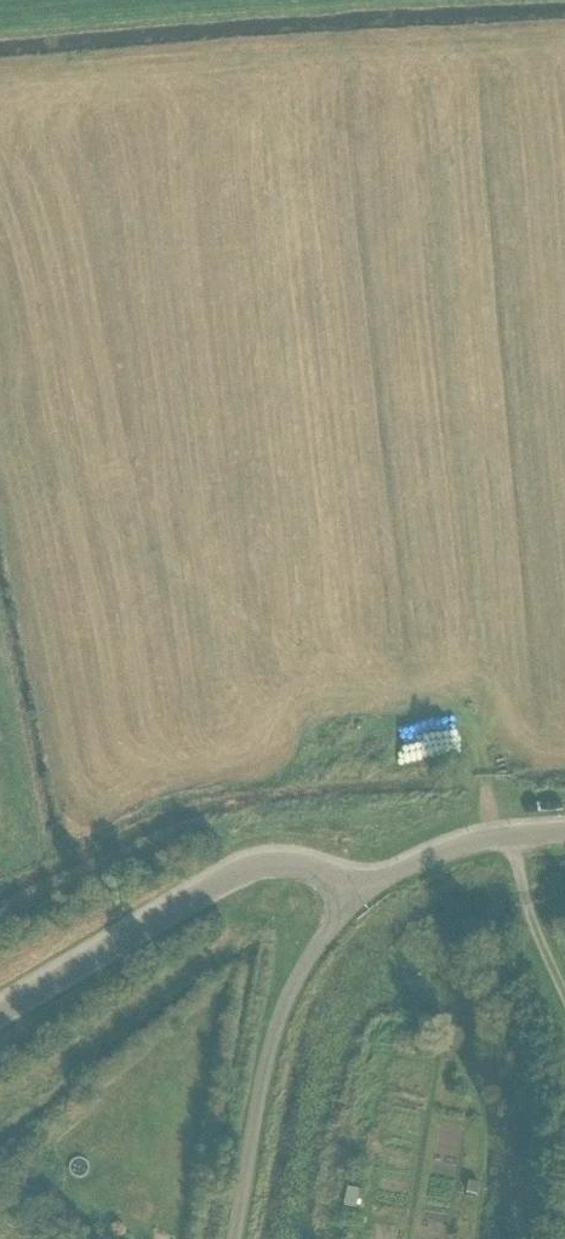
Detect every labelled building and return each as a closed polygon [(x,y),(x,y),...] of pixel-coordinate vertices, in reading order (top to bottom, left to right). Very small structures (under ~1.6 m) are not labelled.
[(469,1181),(467,1192),(477,1194),(479,1183),(469,1181)] [(349,1188),(346,1207),(357,1209),(361,1190),(349,1188)]
